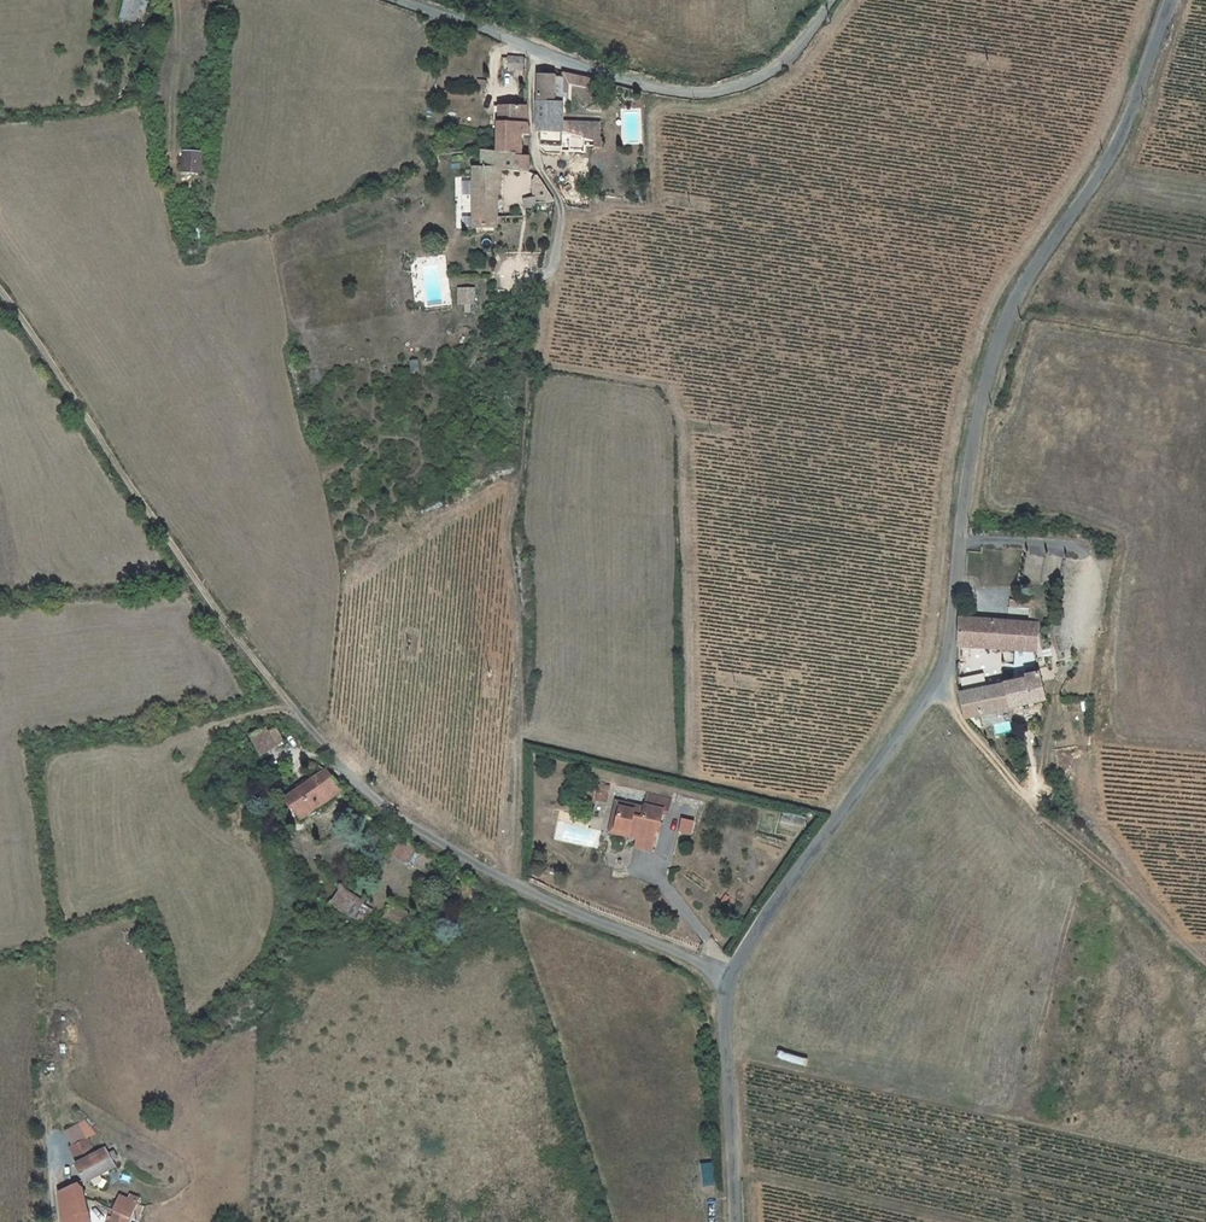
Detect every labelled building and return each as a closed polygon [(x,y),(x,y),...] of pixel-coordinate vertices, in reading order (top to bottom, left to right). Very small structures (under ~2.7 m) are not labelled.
[(135,2),(130,0),(128,0),(123,23),(130,24),(135,2)] [(144,3),(135,2),(130,24),(139,26),(144,3)] [(525,76),(525,56),(508,56),(509,76),(525,76)] [(535,80),(540,136),(582,140),(591,140),(591,124),(572,122),(572,91),(572,89),(565,87),(535,80)] [(497,126),(498,158),(523,157),(523,139),(530,139),(527,108),(502,109),(501,126),(497,126)] [(599,138),(600,125),(591,124),(591,140),(594,140),(595,147),(603,147),(604,139),(599,138)] [(582,140),(540,136),(542,147),(581,149),(582,140)] [(185,177),(203,178),(204,158),(186,157),(185,177)] [(523,157),(498,158),(489,159),(485,159),(485,174),(477,174),(477,234),(498,233),(498,175),(530,175),(529,157),(523,157)] [(533,184),(535,194),(546,191),(535,175),(533,184)] [(464,296),(464,309),(476,309),(476,296),(464,296)] [(1058,585),(1062,558),(1028,553),(1024,579),(1058,585)] [(1012,683),(961,692),(966,717),(1045,700),(1041,673),(1031,621),(1019,620),(961,616),(960,645),(1017,648),(1012,683)] [(246,752),(265,736),(254,723),(247,728),(244,725),(232,734),(246,752)] [(290,785),(293,790),(314,778),(311,772),(290,785)] [(314,778),(293,790),(283,797),(294,814),(333,792),(321,773),(314,778)] [(594,788),(592,796),(601,798),(603,790),(594,788)] [(639,806),(618,800),(612,825),(625,828),(623,833),(633,835),(631,844),(647,847),(653,818),(656,819),(658,807),(661,808),(664,794),(643,789),(640,802),(639,806)] [(612,825),(618,800),(612,799),(605,829),(623,833),(625,828),(612,825)] [(338,886),(329,902),(363,920),(370,906),(361,901),(361,899),(338,886)] [(388,900),(380,914),(397,924),(405,910),(388,900)] [(69,1146),(78,1161),(94,1152),(85,1137),(69,1146)] [(94,1152),(78,1161),(76,1162),(84,1177),(115,1160),(106,1145),(94,1152)] [(63,1203),(85,1195),(82,1181),(62,1190),(63,1203)] [(85,1195),(63,1203),(65,1221),(91,1221),(85,1197),(85,1195)] [(111,1208),(106,1221),(129,1221),(131,1217),(111,1208)]
